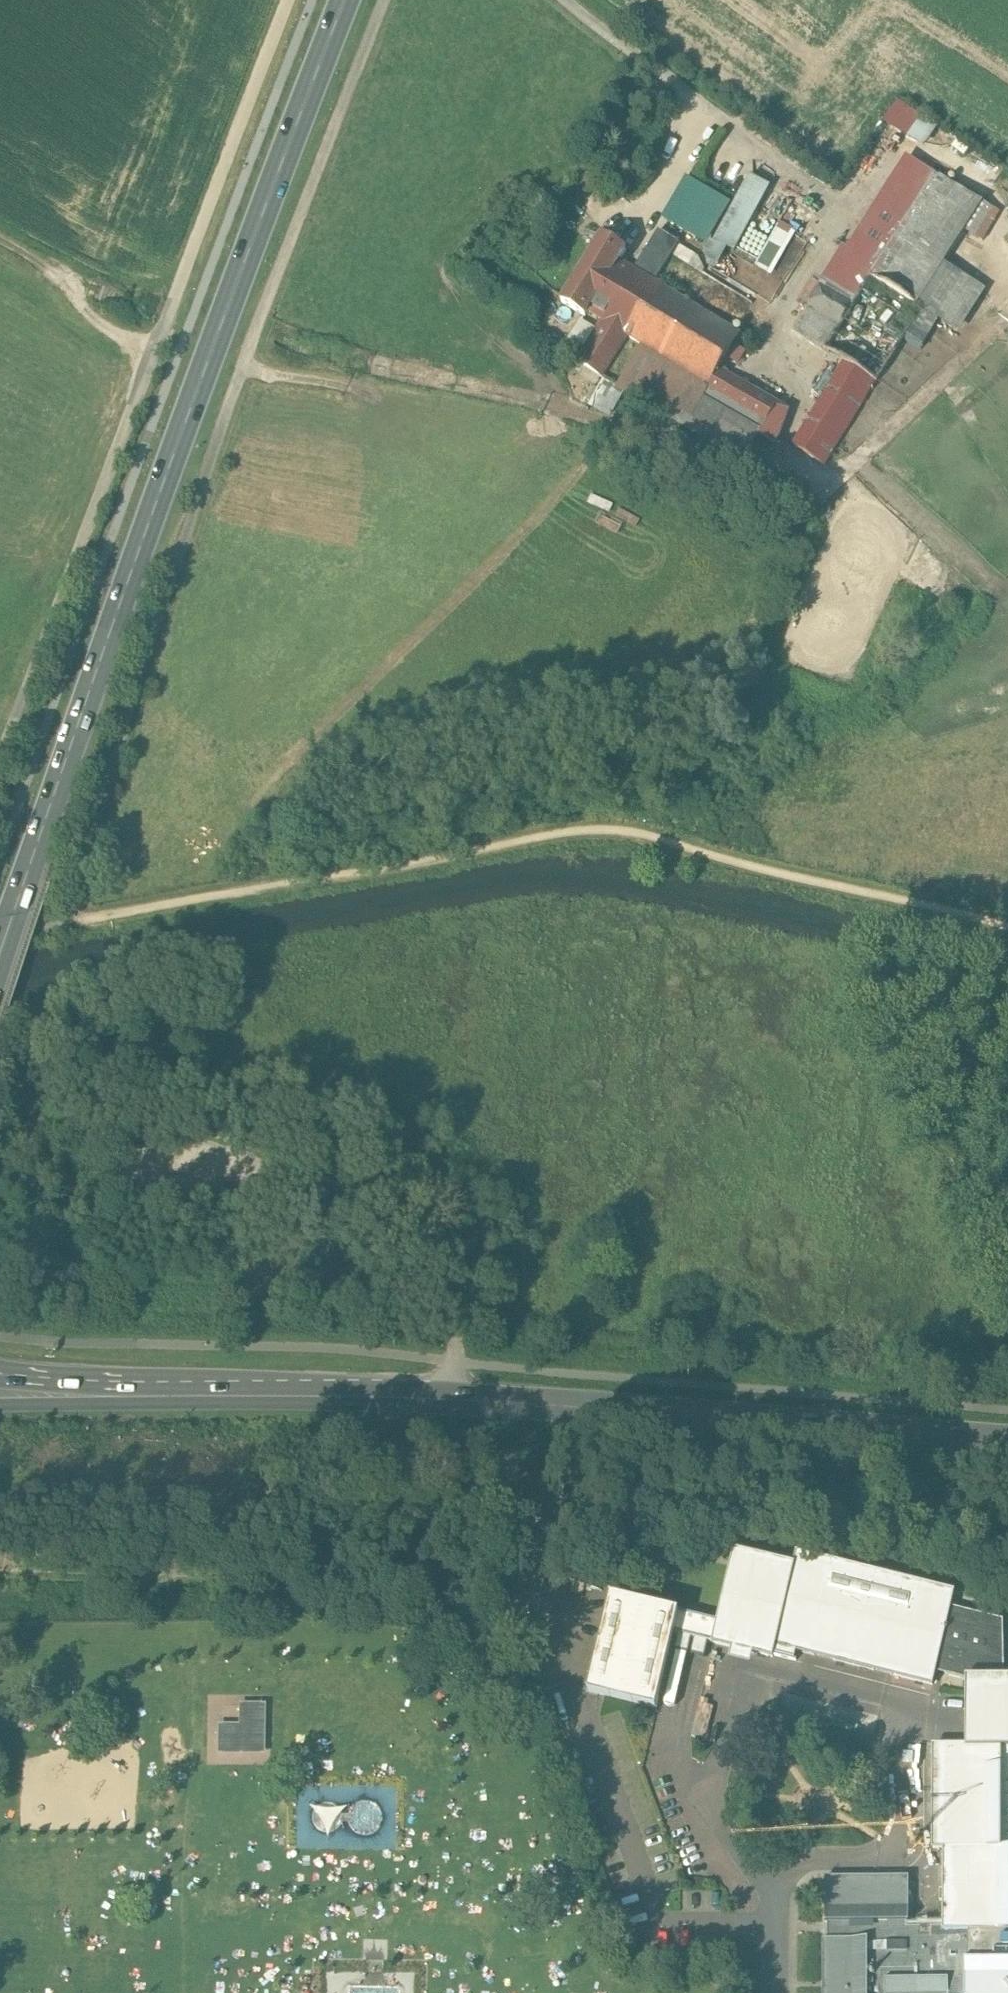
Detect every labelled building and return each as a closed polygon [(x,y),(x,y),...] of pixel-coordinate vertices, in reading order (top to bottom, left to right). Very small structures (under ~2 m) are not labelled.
[(900,99),(886,120),(926,146),(939,125),(900,99)] [(843,357),(794,443),(838,468),(929,308),(967,330),(992,286),(954,265),(992,199),(914,155),(851,250),(847,247),(799,332),(843,357)] [(777,184),(755,171),(706,258),(728,271),(777,299),(826,213),(794,195),(754,265),(737,256),(777,184)] [(709,244),(733,200),(689,175),(664,219),(709,244)] [(626,390),(744,461),(778,404),(721,370),(740,338),(654,283),(679,242),(659,230),(635,271),(620,264),(627,252),(603,237),(563,305),(586,319),(590,313),(603,322),(579,362),(605,377),(587,407),(609,419),(626,390)] [(958,1610),(962,1596),(803,1556),(800,1567),(742,1552),(719,1643),(743,1649),(740,1661),(760,1666),(763,1654),(785,1659),(787,1649),(939,1687),(942,1675),(975,1683),(974,1742),(944,1741),(941,1924),(916,1923),(917,1872),(827,1871),(825,1992),(1007,1992),(1007,1679),(1001,1679),(1003,1623),(958,1610)] [(262,1703),(242,1702),(242,1705),(240,1705),(239,1730),(219,1730),(219,1744),(221,1744),(221,1747),(240,1747),(240,1745),(243,1745),(243,1731),(264,1732),(264,1705),(262,1705),(262,1703)]
